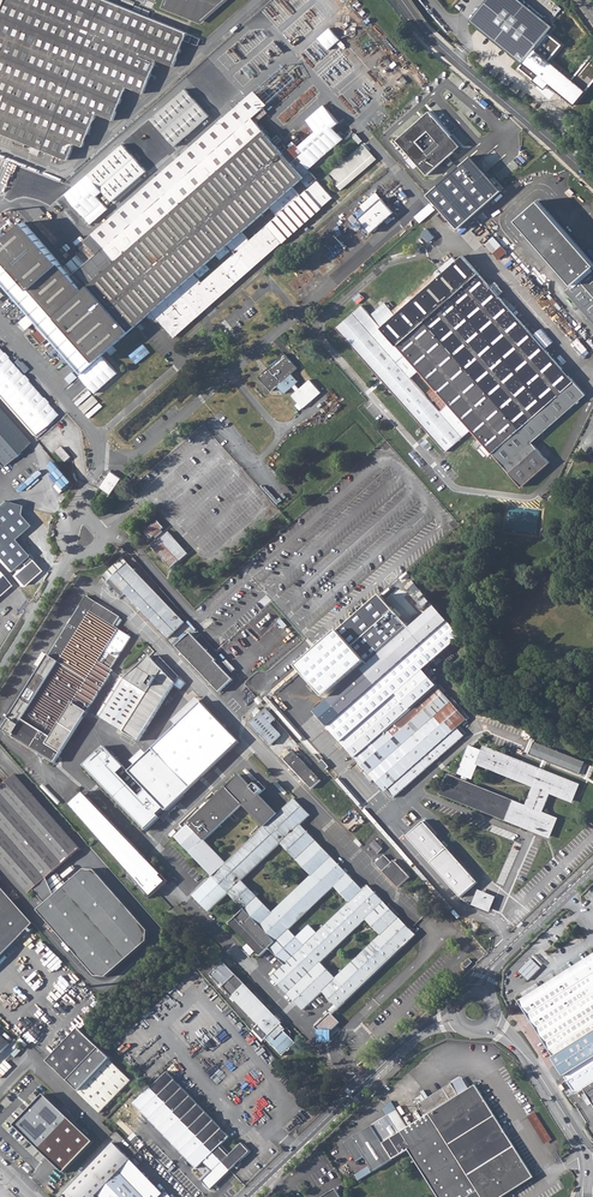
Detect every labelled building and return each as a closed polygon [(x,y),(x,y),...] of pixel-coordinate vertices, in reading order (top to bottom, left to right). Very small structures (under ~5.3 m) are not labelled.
[(0,12),(0,132),(15,138),(13,142),(24,147),(26,143),(68,160),(74,143),(83,146),(96,113),(113,120),(127,87),(143,93),(157,60),(173,66),(184,40),(187,33),(187,32),(106,0),(5,0),(0,12)] [(165,6),(201,20),(223,0),(168,0),(165,6)] [(469,21),(522,64),(553,27),(521,0),(486,0),(472,18),(469,21)] [(328,28),(316,39),(321,45),(327,50),(338,40),(333,35),(328,28)] [(592,92),(592,84),(586,78),(581,83),(576,79),(570,87),(574,90),(564,101),(576,111),(592,92)] [(88,245),(68,263),(76,272),(71,276),(24,222),(0,243),(0,244),(0,283),(28,315),(34,321),(82,374),(146,318),(159,324),(173,339),(197,317),(203,312),(209,307),(211,304),(254,266),(259,263),(304,223),(308,219),(332,198),(317,181),(300,196),(293,187),(304,177),(292,163),(284,154),(282,151),(277,145),(276,145),(272,140),(256,122),(252,118),(266,105),(254,90),(88,230),(85,241),(88,245)] [(209,117),(185,90),(151,121),(174,147),(209,117)] [(409,155),(427,176),(443,161),(447,158),(460,147),(429,112),(396,141),(409,155)] [(342,190),(378,159),(365,143),(331,172),(338,180),(335,182),(342,190)] [(122,144),(87,176),(112,204),(147,172),(122,144)] [(310,172),(304,177),(310,183),(316,178),(310,172)] [(360,206),(361,207),(364,212),(356,219),(370,235),(394,214),(376,192),(360,206)] [(573,285),(592,267),(592,259),(541,200),(517,221),(573,285)] [(427,228),(422,233),(431,242),(436,236),(427,228)] [(508,250),(502,244),(493,253),(499,259),(508,250)] [(498,295),(494,290),(463,255),(456,261),(381,327),(378,324),(362,305),(335,328),(381,379),(383,381),(428,432),(430,435),(446,452),(472,430),(484,444),(488,448),(518,482),(523,467),(536,474),(550,462),(532,442),(585,395),(498,295)] [(566,291),(592,321),(592,267),(573,285),(566,291)] [(16,303),(0,317),(0,318),(9,330),(26,313),(16,303)] [(137,364),(152,352),(145,343),(130,355),(137,364)] [(3,397),(25,378),(0,349),(0,394),(3,397)] [(56,349),(40,363),(61,388),(77,374),(56,349)] [(290,397),(302,410),(322,395),(309,379),(299,388),(295,384),(298,381),(292,373),(298,368),(285,353),(258,376),(271,391),(277,386),(284,393),(292,386),(296,390),(290,397)] [(7,400),(32,429),(56,409),(31,379),(7,400)] [(28,442),(0,411),(0,467),(28,442)] [(62,447),(55,452),(65,464),(71,457),(62,447)] [(64,491),(74,483),(55,461),(49,467),(55,474),(52,477),(64,491)] [(523,467),(518,482),(522,487),(536,474),(523,467)] [(110,494),(121,478),(110,471),(99,487),(102,489),(100,493),(105,497),(108,493),(110,494)] [(151,539),(156,535),(160,531),(164,528),(158,521),(145,532),(151,539)] [(0,556),(0,564),(7,572),(18,562),(21,566),(11,576),(19,585),(36,569),(27,559),(29,557),(20,545),(17,542),(14,539),(9,535),(7,536),(0,528),(0,548),(3,545),(8,550),(0,556)] [(164,536),(160,539),(152,547),(171,569),(188,553),(169,532),(164,536)] [(106,573),(111,578),(115,582),(120,588),(168,638),(181,625),(184,628),(187,625),(177,615),(180,613),(176,609),(174,611),(164,601),(159,596),(162,593),(158,589),(155,592),(153,590),(127,562),(122,557),(106,573)] [(8,586),(0,576),(0,593),(8,586)] [(418,606),(426,615),(435,607),(415,585),(410,589),(422,602),(418,606)] [(55,763),(87,712),(88,709),(113,670),(111,669),(131,637),(115,626),(120,616),(86,596),(49,656),(48,655),(10,717),(14,719),(12,721),(11,721),(10,724),(7,722),(5,725),(6,730),(13,734),(15,735),(14,737),(55,763)] [(380,656),(363,671),(376,686),(328,728),(385,792),(387,790),(394,798),(464,736),(457,728),(467,720),(443,693),(443,692),(434,681),(431,679),(431,678),(425,671),(424,670),(440,656),(456,641),(461,637),(449,623),(435,607),(426,615),(380,656)] [(382,626),(348,656),(361,670),(395,640),(382,626)] [(190,633),(176,646),(220,692),(233,679),(216,661),(217,660),(190,633)] [(144,650),(150,656),(154,652),(149,645),(144,650)] [(317,678),(332,664),(321,652),(306,666),(317,678)] [(125,678),(101,717),(113,725),(139,741),(175,682),(160,667),(166,662),(161,657),(155,662),(150,656),(125,678)] [(276,700),(296,722),(297,723),(306,714),(286,691),(276,700)] [(201,702),(130,771),(106,745),(85,766),(147,830),(239,741),(201,702)] [(257,707),(251,713),(254,717),(260,711),(257,707)] [(271,725),(276,719),(265,708),(249,723),(270,745),(281,735),(271,725)] [(523,730),(521,736),(529,740),(532,734),(523,730)] [(529,754),(543,760),(546,761),(579,774),(579,775),(584,762),(534,742),(529,754)] [(465,783),(460,781),(449,776),(442,794),(527,827),(528,825),(537,828),(536,831),(549,836),(555,819),(542,814),(550,793),(571,801),(578,784),(575,783),(543,770),(539,768),(485,746),(483,751),(469,746),(458,773),(463,775),(467,777),(472,779),(478,763),(534,786),(526,807),(465,783)] [(288,749),(282,754),(286,758),(284,759),(312,789),(321,780),(293,751),(291,753),(288,749)] [(323,760),(320,763),(326,770),(329,767),(323,760)] [(580,808),(592,813),(592,770),(580,808)] [(287,963),(272,978),(303,1010),(322,992),(338,1008),(415,934),(368,885),(363,889),(301,824),(310,815),(294,798),(278,814),(259,794),(265,788),(259,782),(253,787),(240,774),(175,837),(213,876),(193,895),(209,912),(228,894),(243,910),(229,923),(261,957),(269,949),(282,962),(284,960),(287,963)] [(29,893),(46,878),(69,858),(80,848),(20,780),(4,794),(0,790),(0,860),(29,893)] [(84,793),(70,805),(129,872),(135,880),(133,882),(137,887),(140,885),(145,890),(143,892),(148,899),(151,897),(160,888),(157,885),(163,880),(143,859),(146,857),(84,793)] [(424,822),(407,837),(462,899),(478,883),(424,822)] [(368,834),(361,840),(364,843),(370,836),(368,834)] [(386,845),(378,836),(369,845),(377,854),(386,845)] [(375,864),(394,883),(399,888),(410,877),(406,874),(394,861),(392,863),(384,855),(375,864)] [(45,903),(37,910),(95,976),(106,977),(147,941),(148,930),(94,870),(84,869),(54,895),(45,903)] [(479,892),(474,904),(488,910),(493,898),(479,892)] [(518,1000),(577,1094),(584,1089),(592,1103),(592,954),(518,1000)] [(518,971),(528,980),(541,968),(531,958),(518,971)] [(469,959),(463,964),(466,968),(472,962),(469,959)] [(223,987),(245,1010),(259,1025),(252,1031),(262,1042),(266,1038),(283,1056),(296,1043),(284,1031),(286,1029),(281,1024),(282,1023),(225,961),(212,973),(222,984),(224,983),(225,984),(223,987)] [(330,1012),(315,1027),(319,1032),(319,1035),(324,1040),(329,1036),(329,1033),(339,1022),(330,1012)] [(49,1062),(71,1081),(101,1046),(79,1027),(67,1041),(59,1034),(50,1044),(59,1051),(49,1062)] [(10,1044),(0,1034),(0,1054),(10,1044)] [(78,1091),(90,1103),(95,1107),(100,1112),(130,1079),(108,1059),(78,1091)] [(168,1073),(151,1088),(135,1104),(197,1168),(203,1162),(212,1171),(202,1181),(211,1189),(230,1170),(239,1161),(240,1162),(251,1151),(244,1144),(243,1145),(242,1143),(230,1154),(221,1145),(229,1137),(168,1073)] [(418,1104),(422,1111),(425,1115),(458,1094),(451,1083),(418,1104)] [(408,1127),(397,1109),(373,1123),(395,1158),(409,1149),(439,1196),(502,1196),(533,1177),(482,1095),(484,1094),(481,1091),(480,1091),(476,1085),(408,1127)] [(546,1144),(553,1139),(536,1112),(528,1116),(546,1144)] [(374,1171),(395,1158),(373,1123),(346,1141),(357,1161),(365,1156),(374,1171)] [(66,1196),(95,1196),(131,1160),(113,1143),(63,1195),(66,1196)] [(95,1196),(171,1196),(166,1192),(131,1160),(95,1196)] [(359,1181),(373,1172),(369,1166),(356,1175),(359,1181)] [(197,1173),(203,1178),(209,1172),(203,1167),(197,1173)] [(337,1191),(336,1189),(323,1196),(341,1196),(337,1191)]
